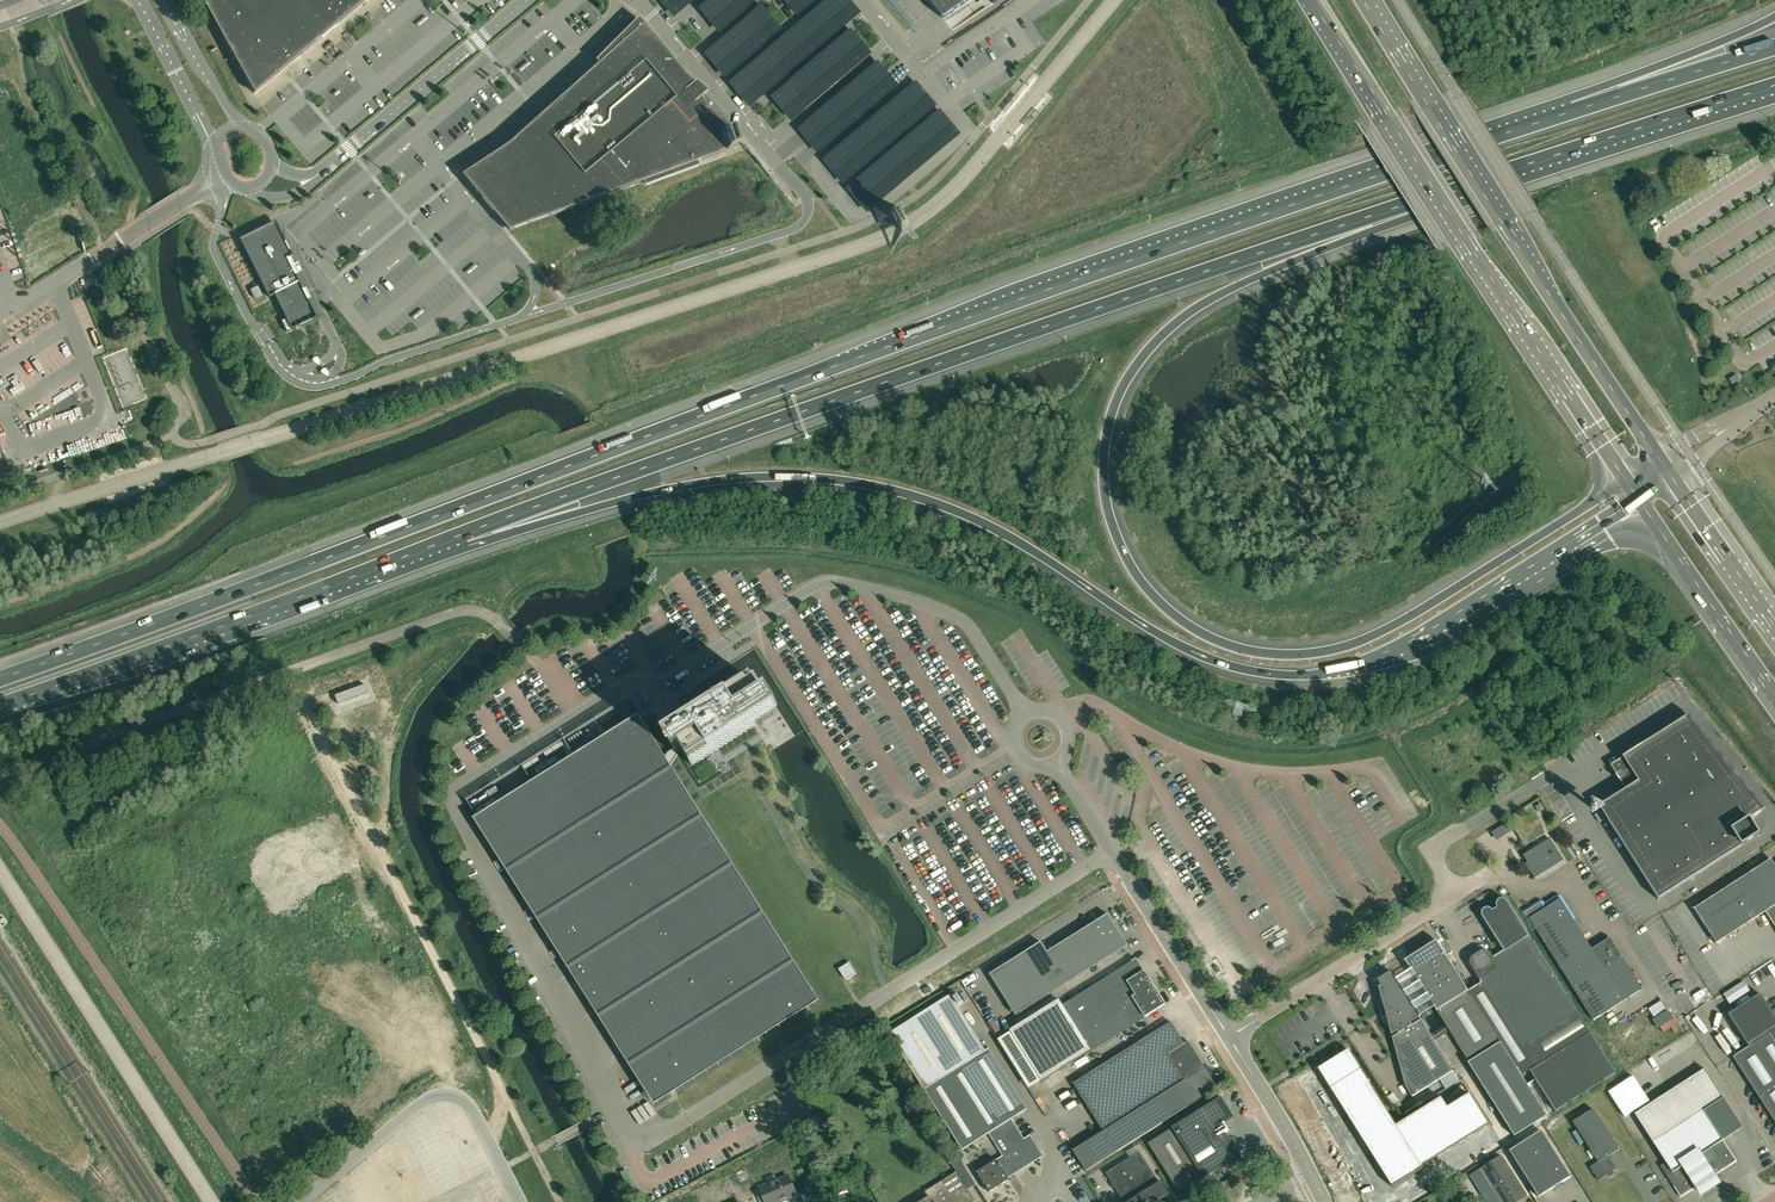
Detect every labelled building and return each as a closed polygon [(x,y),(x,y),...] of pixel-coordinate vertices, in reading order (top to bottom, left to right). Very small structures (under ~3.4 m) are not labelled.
[(365,0),(202,0),(254,93),(263,86),(365,0)] [(671,18),(693,0),(656,0),(671,18)] [(717,35),(759,0),(707,0),(696,10),(717,35)] [(726,84),(747,109),(862,14),(850,0),(827,0),(726,84)] [(797,18),(819,0),(781,0),(797,18)] [(943,19),(972,0),(928,0),(943,19)] [(782,30),(761,5),(702,54),(723,79),(782,30)] [(462,177),(505,226),(509,231),(643,182),(644,187),(699,167),(697,162),(735,148),(726,123),(703,96),(708,92),(696,82),(693,84),(644,25),(641,21),(639,18),(596,61),(598,65),(589,73),(592,76),(550,118),(510,144),(462,177)] [(769,98),(790,123),(872,55),(851,29),(769,98)] [(796,130),(817,156),(899,87),(878,62),(796,130)] [(821,161),(842,186),(937,108),(916,82),(821,161)] [(1019,98),(1015,95),(1002,110),(1006,113),(1019,98)] [(1027,128),(1039,113),(1037,110),(1024,126),(1027,128)] [(845,190),(866,215),(961,136),(940,111),(845,190)] [(273,229),(244,243),(262,280),(260,281),(269,297),(274,295),(275,297),(275,298),(286,319),(281,321),(287,332),(299,326),(317,317),(314,311),(308,299),(310,298),(305,289),(303,290),(295,274),(297,273),(289,257),(287,259),(273,229)] [(1737,376),(1729,381),(1732,386),(1740,381),(1737,376)] [(754,682),(689,723),(685,717),(684,718),(685,719),(670,728),(669,727),(668,728),(672,734),(666,738),(673,748),(676,754),(677,754),(683,751),(693,767),(694,766),(693,765),(710,754),(711,755),(712,754),(711,753),(756,725),(757,726),(758,725),(757,724),(773,714),(774,715),(781,711),(770,694),(764,698),(754,682)] [(365,685),(334,696),(337,704),(368,693),(365,685)] [(662,759),(625,700),(467,800),(507,864),(654,1096),(811,996),(666,765),(676,754),(673,748),(662,759)] [(1686,717),(1611,765),(1626,790),(1600,807),(1609,820),(1608,820),(1658,898),(1758,835),(1749,819),(1765,809),(1690,715),(1686,717)] [(368,784),(375,780),(368,768),(362,771),(368,784)] [(1535,805),(1539,812),(1545,808),(1541,802),(1535,805)] [(1534,878),(1548,869),(1563,860),(1549,838),(1531,850),(1536,857),(1533,859),(1535,862),(1527,867),(1534,878)] [(1694,909),(1716,943),(1767,911),(1774,923),(1774,866),(1771,859),(1694,909)] [(1542,939),(1593,1020),(1612,1050),(1661,1019),(1642,989),(1610,938),(1592,950),(1573,919),(1570,914),(1571,913),(1569,909),(1567,910),(1560,898),(1557,901),(1555,898),(1552,898),(1544,903),(1543,901),(1539,900),(1524,910),(1542,939)] [(1472,988),(1484,1008),(1505,1041),(1525,1073),(1529,1071),(1555,1111),(1617,1072),(1592,1032),(1590,1033),(1577,1013),(1548,967),(1529,935),(1507,902),(1506,901),(1506,900),(1505,899),(1504,899),(1503,899),(1502,899),(1501,899),(1500,899),(1499,900),(1498,900),(1497,901),(1497,902),(1497,903),(1496,904),(1496,905),(1496,906),(1497,907),(1497,908),(1492,911),(1492,910),(1491,909),(1490,909),(1489,908),(1488,908),(1487,908),(1486,908),(1485,908),(1484,909),(1483,909),(1483,910),(1482,911),(1482,912),(1482,913),(1482,914),(1482,915),(1482,916),(1482,917),(1504,951),(1493,958),(1491,953),(1488,951),(1486,950),(1483,950),(1480,951),(1473,956),(1471,958),(1470,961),(1471,966),(1481,982),(1472,988)] [(1016,1016),(1127,945),(1108,914),(1047,952),(1041,942),(990,975),(1016,1016)] [(1434,1040),(1449,1030),(1469,1062),(1505,1041),(1484,1008),(1472,988),(1468,991),(1440,948),(1436,940),(1404,960),(1411,970),(1396,980),(1419,1017),(1434,1007),(1436,1011),(1437,1011),(1444,1022),(1429,1032),(1434,1040)] [(1042,1082),(1165,1004),(1136,959),(1063,1006),(1059,999),(1010,1030),(1042,1082)] [(850,962),(839,969),(846,980),(856,973),(850,962)] [(1429,1032),(1425,1026),(1419,1017),(1396,980),(1390,971),(1377,980),(1382,987),(1379,989),(1392,1009),(1386,1013),(1394,1026),(1399,1033),(1392,1037),(1405,1086),(1412,1097),(1453,1071),(1434,1040),(1429,1032)] [(1760,994),(1728,1014),(1749,1047),(1733,1057),(1774,1122),(1774,1016),(1760,994)] [(1027,1109),(989,1049),(986,1051),(951,995),(889,1034),(962,1150),(989,1134),(1003,1156),(977,1172),(989,1192),(1009,1180),(1004,1172),(1010,1168),(1013,1172),(1041,1155),(1033,1141),(1028,1144),(1012,1119),(1027,1109)] [(1185,1043),(1173,1026),(1171,1022),(1073,1083),(1103,1131),(1073,1150),(1086,1171),(1218,1088),(1188,1041),(1185,1043)] [(1505,1041),(1469,1062),(1468,1062),(1515,1136),(1547,1116),(1521,1075),(1525,1073),(1505,1041)] [(1318,1068),(1318,1069),(1392,1187),(1423,1168),(1422,1166),(1488,1124),(1463,1083),(1396,1125),(1348,1049),(1318,1068)] [(1635,1114),(1666,1162),(1660,1166),(1674,1187),(1680,1197),(1694,1188),(1693,1187),(1695,1185),(1699,1191),(1705,1187),(1706,1189),(1712,1185),(1710,1183),(1717,1179),(1713,1174),(1715,1173),(1716,1174),(1736,1161),(1723,1140),(1742,1127),(1723,1098),(1704,1069),(1638,1111),(1635,1114)] [(1633,1077),(1609,1092),(1624,1117),(1649,1101),(1633,1077)] [(1148,1143),(1179,1193),(1204,1177),(1233,1159),(1219,1136),(1229,1130),(1224,1123),(1234,1117),(1221,1097),(1172,1128),(1148,1143)] [(1593,1109),(1573,1122),(1598,1162),(1590,1167),(1599,1180),(1617,1169),(1608,1156),(1619,1149),(1593,1109)] [(1571,1177),(1541,1130),(1509,1151),(1538,1197),(1571,1177)] [(1105,1173),(1124,1201),(1156,1201),(1169,1194),(1161,1181),(1159,1183),(1139,1152),(1105,1173)] [(1494,1189),(1502,1201),(1517,1201),(1527,1196),(1501,1156),(1481,1168),(1487,1178),(1482,1180),(1477,1171),(1458,1183),(1471,1201),(1496,1201),(1489,1191),(1494,1189)] [(968,1190),(976,1185),(959,1158),(951,1163),(956,1171),(925,1191),(928,1196),(919,1201),(974,1201),(975,1201),(968,1190)] [(778,1180),(776,1175),(767,1178),(769,1184),(760,1188),(766,1201),(778,1201),(796,1194),(788,1176),(778,1180)]
